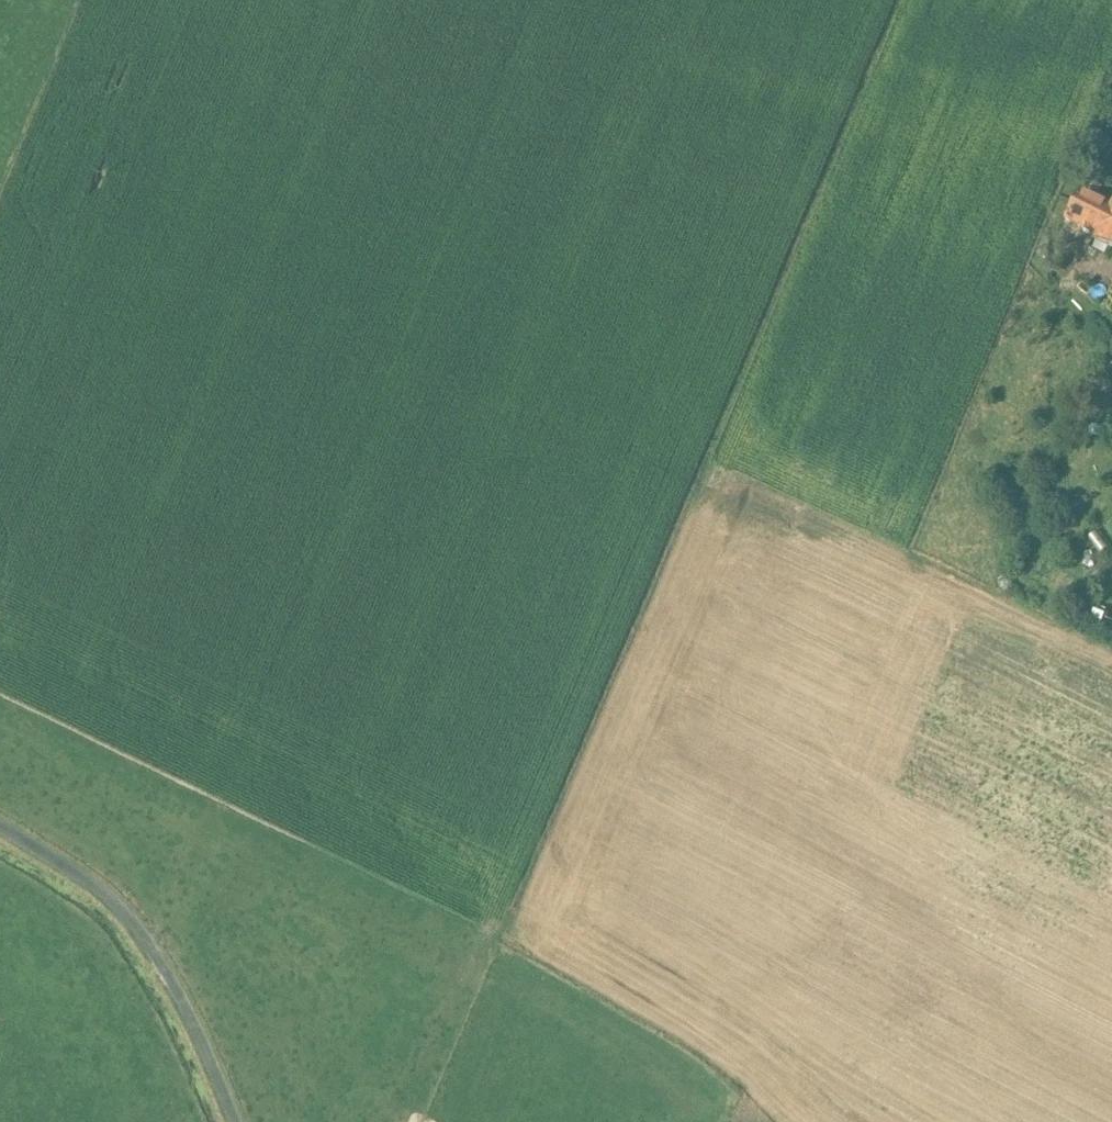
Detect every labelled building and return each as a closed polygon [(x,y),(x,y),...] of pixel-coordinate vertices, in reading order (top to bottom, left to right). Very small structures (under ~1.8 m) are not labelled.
[(1110,140),(1095,129),(1081,149),(1096,159),(1110,140)] [(1082,187),(1074,203),(1106,219),(1111,206),(1111,203),(1082,187)] [(1106,219),(1074,203),(1066,219),(1097,235),(1106,219)] [(1106,219),(1097,235),(1095,240),(1111,249),(1111,222),(1106,219)]
